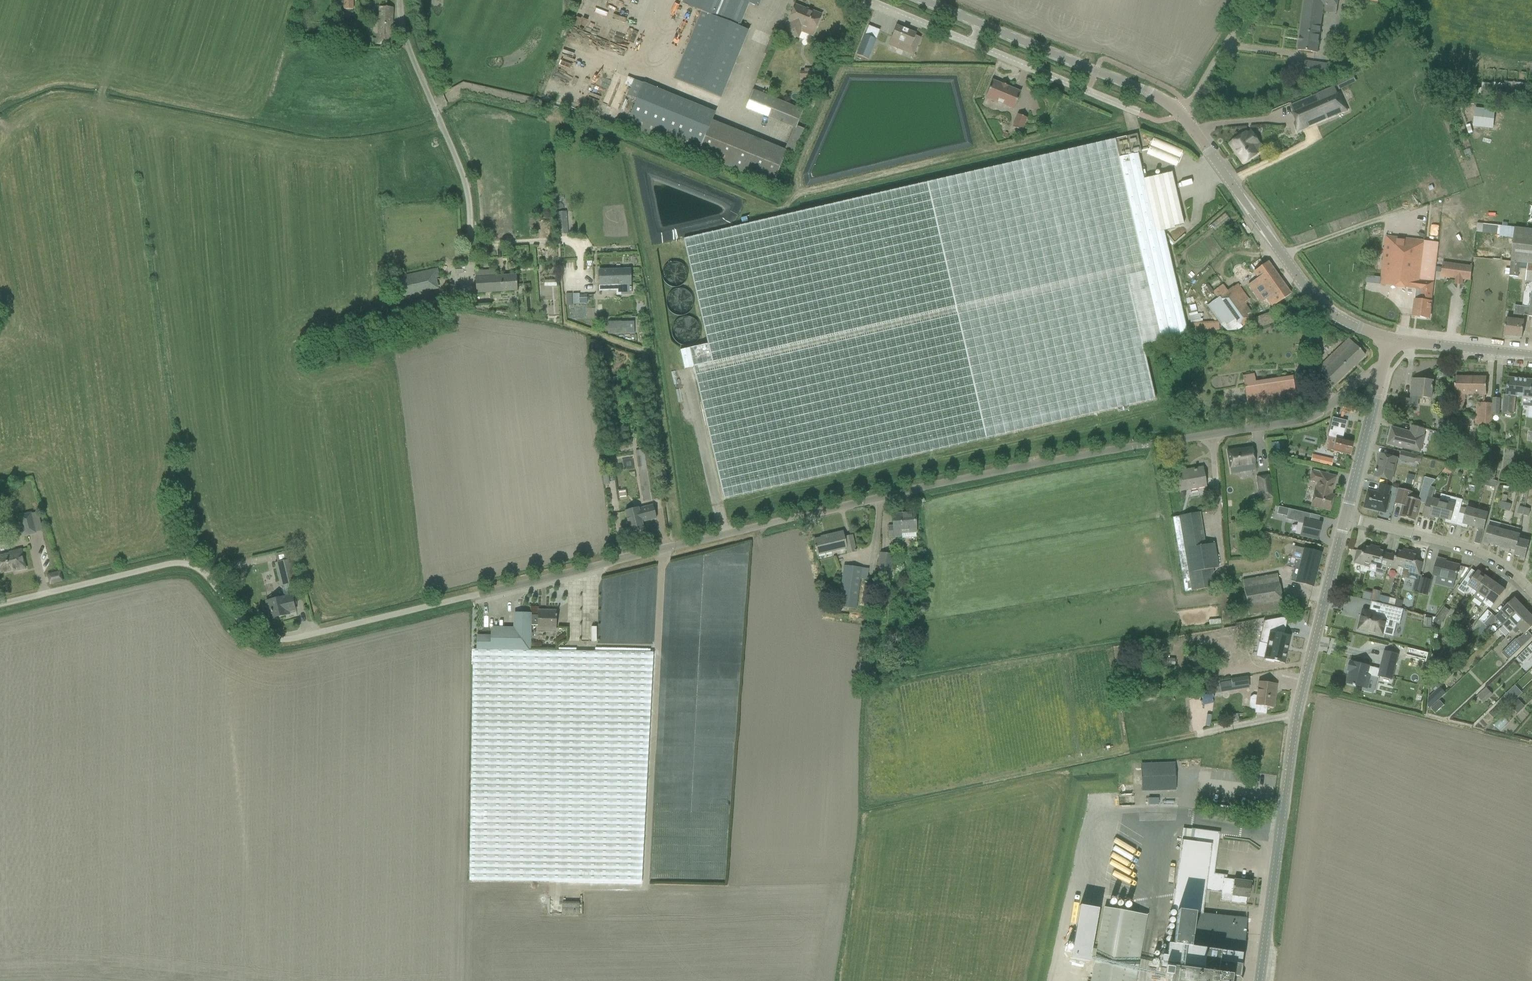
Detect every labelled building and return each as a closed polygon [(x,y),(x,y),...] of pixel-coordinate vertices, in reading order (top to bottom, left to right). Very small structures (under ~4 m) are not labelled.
[(344,10),(353,9),(353,0),(344,0),(344,10)] [(674,79),(721,98),(749,30),(739,26),(749,3),(758,7),(761,0),(684,0),(682,4),(701,12),(674,79)] [(1322,19),(1324,5),(1337,6),(1338,0),(1305,0),(1298,50),(1317,53),(1322,19)] [(790,24),(786,34),(798,39),(801,32),(812,37),(821,15),(812,11),(811,13),(795,6),(788,23),(790,24)] [(393,8),(387,8),(380,7),(377,44),(390,45),(393,8)] [(578,17),(573,27),(579,30),(584,21),(578,17)] [(897,26),(890,44),(889,46),(913,55),(917,45),(912,43),(915,33),(897,26)] [(864,35),(856,55),(868,59),(870,54),(867,53),(871,44),(874,45),(876,40),(864,35)] [(1329,67),(1330,65),(1304,61),(1303,75),(1328,79),(1328,78),(1335,76),(1335,73),(1346,70),(1345,64),(1329,67)] [(625,76),(622,84),(630,87),(627,95),(636,99),(625,126),(698,155),(715,112),(643,83),(643,84),(625,76)] [(992,81),(989,90),(985,98),(1013,110),(1021,92),(1008,87),(1008,86),(1001,84),(992,81)] [(1525,101),(1526,84),(1517,83),(1504,82),(1504,84),(1492,83),(1492,84),(1482,83),(1481,96),(1515,100),(1525,101)] [(748,88),(740,107),(789,125),(796,106),(748,88)] [(1325,93),(1290,108),(1296,122),(1294,123),(1297,134),(1308,129),(1307,126),(1306,124),(1325,116),(1326,118),(1344,111),(1334,89),(1325,93)] [(1013,128),(1021,131),(1026,118),(1018,115),(1013,128)] [(1258,143),(1259,143),(1256,139),(1250,130),(1232,143),(1241,155),(1239,156),(1244,163),(1258,154),(1258,153),(1253,146),(1258,143)] [(1136,134),(684,238),(708,344),(680,350),(684,369),(693,366),(723,499),(1155,400),(1142,345),(1187,334),(1167,247),(1165,239),(1163,231),(1174,229),(1174,227),(1183,224),(1171,173),(1143,179),(1137,154),(1141,153),(1136,134)] [(566,212),(557,212),(558,234),(568,234),(566,212)] [(1491,234),(1507,235),(1507,226),(1492,225),(1491,234)] [(1519,262),(1527,263),(1531,264),(1531,230),(1515,228),(1510,261),(1519,262)] [(1386,237),(1382,275),(1380,285),(1416,289),(1413,317),(1429,319),(1429,317),(1437,318),(1438,310),(1430,309),(1438,243),(1386,237)] [(1519,262),(1510,261),(1508,276),(1517,277),(1519,262)] [(1258,278),(1248,285),(1261,302),(1266,299),(1272,307),(1282,300),(1290,294),(1268,262),(1254,272),(1258,278)] [(1471,267),(1443,263),(1441,277),(1470,281),(1471,267)] [(1504,336),(1522,338),(1524,320),(1523,320),(1523,315),(1529,316),(1529,317),(1531,317),(1531,264),(1527,263),(1522,306),(1514,305),(1512,319),(1506,318),(1504,336)] [(393,279),(397,298),(439,290),(436,279),(439,278),(437,269),(393,279)] [(599,286),(620,285),(620,294),(631,294),(630,269),(599,270),(599,286)] [(482,271),(475,272),(476,294),(517,291),(516,275),(496,276),(483,277),(482,271)] [(1217,298),(1207,305),(1208,307),(1223,327),(1226,325),(1232,333),(1235,330),(1236,331),(1253,319),(1249,314),(1243,305),(1250,300),(1237,284),(1227,291),(1223,285),(1213,292),(1217,298)] [(579,295),(579,294),(573,294),(573,305),(579,304),(579,303),(587,303),(587,294),(579,295)] [(436,313),(435,307),(423,310),(424,316),(436,313)] [(1272,312),(1255,318),(1259,328),(1276,322),(1272,312)] [(1401,328),(1402,318),(1396,317),(1394,327),(1401,328)] [(625,322),(607,322),(608,334),(626,333),(625,322)] [(1365,356),(1348,339),(1316,370),(1332,387),(1365,356)] [(1249,414),(1296,407),(1292,376),(1254,382),(1253,375),(1243,376),(1249,414)] [(1471,377),(1456,377),(1452,409),(1464,410),(1465,395),(1471,395),(1471,377)] [(1471,377),(1471,395),(1486,395),(1486,377),(1471,377)] [(1508,378),(1507,388),(1506,396),(1504,395),(1502,414),(1513,415),(1515,397),(1521,398),(1521,387),(1519,387),(1519,379),(1508,378)] [(1519,379),(1519,387),(1521,387),(1521,398),(1522,398),(1521,407),(1531,408),(1531,380),(1519,379)] [(1401,412),(1409,413),(1409,407),(1417,408),(1418,398),(1432,399),(1433,387),(1433,382),(1418,380),(1418,384),(1412,383),(1410,400),(1403,399),(1401,412)] [(1361,405),(1363,396),(1356,395),(1354,403),(1361,405)] [(1492,404),(1476,403),(1475,426),(1491,426),(1492,404)] [(1451,414),(1440,413),(1439,430),(1450,431),(1451,414)] [(1349,455),(1352,442),(1342,439),(1346,421),(1332,418),(1328,437),(1330,437),(1327,450),(1349,455)] [(1388,444),(1398,446),(1420,452),(1423,436),(1422,436),(1424,429),(1412,426),(1411,433),(1392,428),(1388,444)] [(1271,443),(1271,454),(1272,455),(1281,454),(1280,442),(1271,443)] [(1255,464),(1252,448),(1238,450),(1238,449),(1227,451),(1231,474),(1246,471),(1245,466),(1255,464)] [(659,499),(652,449),(636,451),(643,502),(659,499)] [(1416,456),(1401,452),(1399,460),(1414,464),(1414,462),(1420,464),(1422,457),(1416,455),(1416,456)] [(1375,477),(1384,479),(1391,481),(1397,458),(1382,455),(1379,466),(1377,466),(1375,477)] [(1320,457),(1318,464),(1330,467),(1332,460),(1320,457)] [(1187,470),(1176,472),(1180,491),(1205,486),(1202,469),(1187,472),(1187,470)] [(1315,483),(1310,506),(1329,511),(1333,495),(1331,495),(1333,485),(1334,485),(1336,477),(1319,473),(1311,471),(1308,481),(1315,483)] [(1272,498),(1268,476),(1257,478),(1259,492),(1264,491),(1265,499),(1272,498)] [(1399,489),(1397,494),(1395,504),(1403,506),(1400,517),(1415,521),(1420,503),(1426,504),(1429,493),(1429,490),(1430,490),(1431,485),(1436,480),(1425,477),(1419,497),(1411,495),(1412,492),(1399,489)] [(1386,513),(1388,503),(1390,496),(1387,495),(1389,486),(1380,484),(1378,493),(1368,491),(1364,508),(1386,513)] [(1429,493),(1426,504),(1422,517),(1434,520),(1434,517),(1440,518),(1446,496),(1441,494),(1439,501),(1432,499),(1434,491),(1430,490),(1429,490),(1429,493)] [(1446,496),(1440,518),(1445,520),(1445,523),(1456,526),(1461,507),(1462,500),(1446,496)] [(642,522),(656,518),(652,505),(638,509),(638,508),(625,511),(630,533),(632,532),(633,534),(637,533),(637,531),(644,529),(642,522)] [(1278,507),(1276,514),(1286,516),(1285,519),(1303,523),(1300,536),(1317,540),(1319,529),(1317,528),(1318,523),(1308,521),(1310,514),(1278,507)] [(1461,507),(1456,526),(1467,529),(1468,526),(1473,527),(1477,511),(1461,507)] [(1477,511),(1473,527),(1479,529),(1478,531),(1477,531),(1474,543),(1480,545),(1483,535),(1488,514),(1477,511)] [(38,512),(32,513),(31,512),(24,514),(24,513),(17,514),(22,537),(29,536),(29,535),(36,533),(36,532),(42,531),(38,512)] [(887,526),(888,536),(888,538),(902,537),(916,536),(914,512),(892,514),(893,526),(887,526)] [(1199,513),(1172,518),(1185,592),(1190,591),(1190,590),(1215,586),(1212,568),(1217,567),(1214,544),(1205,545),(1199,513)] [(1490,521),(1486,536),(1483,546),(1488,547),(1489,544),(1494,546),(1500,525),(1500,523),(1490,521)] [(661,535),(667,532),(662,524),(657,528),(661,535)] [(1500,525),(1494,546),(1500,547),(1499,550),(1504,551),(1509,532),(1510,528),(1500,525)] [(813,539),(813,540),(815,546),(814,546),(814,549),(815,548),(817,556),(845,549),(847,554),(856,552),(852,536),(844,538),(842,531),(820,536),(820,537),(813,539)] [(1509,532),(1504,551),(1509,553),(1510,550),(1515,551),(1516,551),(1520,535),(1509,532)] [(1516,551),(1515,551),(1514,555),(1520,557),(1519,560),(1524,561),(1529,543),(1524,541),(1525,536),(1520,535),(1516,551)] [(1291,557),(1295,558),(1297,559),(1292,581),(1312,586),(1320,553),(1294,546),(1291,557)] [(1363,552),(1357,551),(1354,563),(1364,566),(1364,563),(1370,565),(1375,547),(1371,546),(1370,548),(1364,547),(1363,552)] [(1375,547),(1370,565),(1369,572),(1376,574),(1377,575),(1380,576),(1383,574),(1384,572),(1385,572),(1389,554),(1385,553),(1385,552),(1379,550),(1380,548),(1375,547)] [(1389,554),(1385,572),(1386,572),(1387,571),(1387,568),(1396,570),(1397,567),(1403,569),(1407,550),(1403,549),(1403,552),(1397,551),(1396,556),(1389,554)] [(0,556),(0,569),(1,573),(15,570),(15,571),(25,569),(21,550),(9,552),(10,554),(0,556)] [(275,554),(277,562),(275,563),(279,585),(281,585),(284,597),(269,601),(273,618),(284,615),(283,613),(295,610),(290,589),(291,589),(289,584),(297,582),(290,550),(275,554)] [(1407,550),(1403,569),(1401,577),(1407,578),(1409,573),(1419,576),(1422,563),(1416,561),(1418,556),(1412,554),(1413,552),(1407,550)] [(880,553),(877,578),(890,579),(893,555),(880,553)] [(1437,558),(1434,568),(1432,576),(1456,582),(1460,566),(1446,562),(1446,560),(1437,558)] [(843,565),(838,607),(844,608),(856,609),(860,578),(867,579),(868,568),(862,568),(843,565)] [(1465,579),(1460,586),(1458,589),(1464,593),(1470,592),(1472,589),(1476,592),(1487,577),(1478,571),(1470,582),(1465,579)] [(49,575),(47,575),(49,584),(62,581),(60,572),(58,573),(49,575)] [(1277,574),(1244,579),(1242,580),(1248,615),(1283,609),(1277,574)] [(1487,577),(1476,592),(1477,592),(1473,597),(1482,603),(1496,584),(1487,577)] [(1421,578),(1419,584),(1417,594),(1427,596),(1431,581),(1421,578)] [(1496,584),(1482,603),(1490,609),(1494,604),(1495,605),(1505,590),(1496,584)] [(1369,601),(1372,591),(1367,590),(1364,599),(1369,601)] [(1380,597),(1381,592),(1373,590),(1370,601),(1372,602),(1378,603),(1380,597)] [(1390,599),(1380,597),(1378,603),(1389,606),(1390,599)] [(1509,619),(1522,607),(1514,598),(1507,605),(1495,617),(1492,615),(1484,624),(1487,629),(1496,619),(1503,626),(1509,619)] [(1395,606),(1401,608),(1403,601),(1396,599),(1395,606)] [(1378,603),(1372,602),(1371,604),(1369,612),(1368,611),(1368,612),(1365,611),(1364,615),(1363,617),(1362,617),(1362,616),(1358,630),(1382,636),(1384,627),(1393,629),(1394,623),(1397,624),(1399,624),(1401,619),(1403,610),(1389,606),(1378,603)] [(1513,631),(1529,614),(1522,607),(1509,619),(1503,626),(1510,633),(1513,631)] [(476,650),(530,649),(531,624),(537,624),(537,632),(555,632),(555,617),(556,617),(556,615),(556,611),(538,610),(538,615),(530,615),(530,614),(514,613),(514,628),(491,628),(491,636),(477,636),(476,650)] [(1442,610),(1436,618),(1441,622),(1447,614),(1442,610)] [(1487,610),(1478,621),(1484,624),(1492,615),(1487,610)] [(1513,631),(1516,634),(1520,630),(1524,634),(1528,632),(1531,627),(1531,617),(1529,614),(1513,631)] [(1263,621),(1258,642),(1267,644),(1264,659),(1283,663),(1289,637),(1283,635),(1286,622),(1284,617),(1263,621)] [(582,624),(574,624),(574,639),(582,639),(582,624)] [(561,627),(562,642),(571,642),(570,626),(561,627)] [(1452,628),(1447,636),(1444,640),(1448,643),(1451,639),(1457,631),(1452,628)] [(1516,640),(1501,654),(1508,661),(1523,647),(1516,640)] [(1516,658),(1523,665),(1531,656),(1531,643),(1527,648),(1516,658)] [(642,883),(653,652),(530,649),(476,650),(473,650),(468,879),(642,883)] [(1353,686),(1356,686),(1368,689),(1371,677),(1378,678),(1379,676),(1391,679),(1397,655),(1385,652),(1380,670),(1350,662),(1348,671),(1350,671),(1347,683),(1354,685),(1353,686)] [(1429,660),(1436,665),(1439,660),(1433,656),(1429,660)] [(1164,657),(1163,666),(1177,667),(1178,658),(1164,657)] [(1435,691),(1447,679),(1443,675),(1431,687),(1435,691)] [(1249,688),(1247,676),(1219,680),(1220,692),(1229,690),(1229,692),(1249,688)] [(1254,713),(1266,714),(1266,707),(1271,707),(1273,691),(1276,692),(1276,684),(1257,682),(1255,695),(1253,695),(1249,698),(1248,706),(1251,709),(1255,709),(1254,713)] [(1428,699),(1428,706),(1429,708),(1444,694),(1439,688),(1428,699)] [(1484,703),(1492,695),(1486,688),(1477,696),(1484,703)] [(1511,689),(1504,696),(1505,698),(1511,704),(1519,697),(1513,691),(1511,689)] [(1517,714),(1525,706),(1518,699),(1510,707),(1517,714)] [(1430,709),(1434,713),(1443,705),(1439,700),(1430,709)] [(1237,713),(1225,716),(1226,723),(1238,721),(1237,713)] [(1487,725),(1493,730),(1500,721),(1494,717),(1487,725)] [(1175,790),(1175,762),(1141,763),(1141,791),(1175,790)] [(1181,840),(1172,909),(1178,910),(1202,914),(1205,890),(1221,892),(1220,901),(1245,904),(1246,897),(1248,898),(1250,882),(1226,879),(1227,875),(1213,873),(1219,834),(1219,832),(1193,829),(1192,841),(1181,840)] [(544,901),(544,913),(554,913),(554,901),(544,901)] [(561,915),(579,915),(579,904),(561,904),(561,915)] [(1079,906),(1070,958),(1088,962),(1098,909),(1079,906)] [(1104,907),(1090,980),(1135,980),(1147,914),(1104,907)] [(1169,980),(1240,980),(1244,936),(1245,930),(1246,918),(1202,914),(1178,910),(1173,945),(1167,944),(1166,956),(1168,956),(1167,967),(1170,968),(1169,980)]
